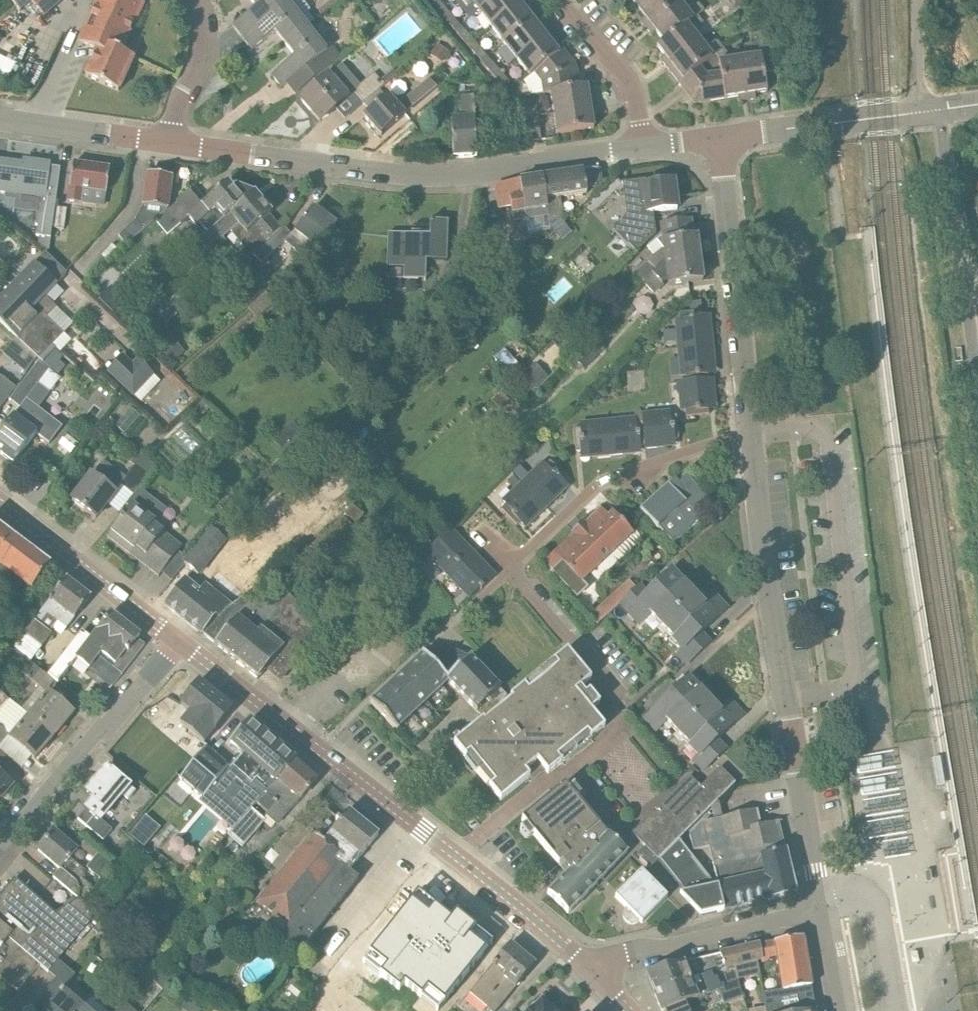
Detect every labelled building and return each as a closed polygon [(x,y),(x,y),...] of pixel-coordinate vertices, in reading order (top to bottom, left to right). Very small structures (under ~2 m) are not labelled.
[(16,14),(27,5),(40,21),(66,0),(4,0),(16,14)] [(134,56),(123,52),(145,3),(137,0),(96,0),(78,40),(97,49),(86,75),(119,90),(134,56)] [(288,0),(251,0),(256,6),(233,24),(243,37),(288,0)] [(285,42),(308,25),(288,0),(243,37),(252,49),(275,30),(285,42)] [(447,10),(438,0),(437,0),(432,5),(441,15),(447,10)] [(494,0),(470,0),(479,12),(494,0)] [(479,12),(492,28),(525,2),(524,0),(494,0),(479,12)] [(638,8),(649,0),(632,0),(638,8)] [(681,1),(680,0),(649,0),(638,8),(645,17),(641,21),(647,28),(681,1)] [(733,0),(740,8),(747,2),(745,0),(733,0)] [(688,11),(681,1),(647,28),(652,34),(656,31),(663,40),(698,15),(704,10),(699,3),(688,11)] [(504,44),(534,21),(526,11),(530,8),(525,2),(492,28),(504,44)] [(454,31),(460,25),(447,10),(441,15),(454,31)] [(670,71),(704,44),(693,30),(703,23),(698,15),(663,40),(657,45),(665,55),(661,59),(670,71)] [(541,30),(534,21),(504,44),(517,61),(551,34),(545,27),(541,30)] [(317,73),(335,61),(327,51),(328,50),(308,25),(285,42),(295,55),(271,73),(282,85),(310,64),(317,73)] [(469,48),(475,42),(460,25),(454,31),(469,48)] [(530,77),(535,73),(563,50),(551,34),(517,61),(530,77)] [(695,103),(728,97),(718,41),(708,49),(713,56),(680,83),(695,103)] [(732,59),(718,41),(728,97),(738,95),(738,101),(747,99),(740,57),(732,59)] [(481,61),(487,56),(475,42),(469,48),(481,61)] [(747,99),(755,98),(755,92),(767,90),(764,70),(777,68),(773,43),(760,46),(761,53),(740,57),(747,99)] [(680,83),(713,56),(708,49),(704,44),(670,71),(680,83)] [(544,93),(551,92),(579,87),(576,67),(563,50),(535,73),(542,81),(544,93)] [(18,61),(0,52),(0,80),(7,84),(18,61)] [(494,77),(500,72),(487,56),(481,61),(494,77)] [(341,64),(330,74),(301,99),(321,122),(350,96),(351,98),(356,94),(363,88),(341,64)] [(504,87),(510,82),(500,72),(494,77),(504,87)] [(382,88),(385,85),(382,80),(377,75),(363,88),(356,94),(370,111),(364,117),(381,136),(436,88),(428,79),(397,106),(382,88)] [(480,96),(479,83),(459,85),(459,97),(458,97),(459,118),(451,118),(453,158),(477,156),(475,105),(483,104),(483,96),(480,96)] [(589,98),(587,85),(579,87),(551,92),(554,112),(596,106),(595,97),(589,98)] [(526,117),(538,115),(537,106),(524,108),(526,117)] [(558,134),(594,128),(592,115),(597,114),(596,106),(554,112),(558,134)] [(529,141),(542,140),(538,115),(526,117),(529,141)] [(38,237),(50,239),(59,179),(47,177),(49,163),(31,161),(31,165),(0,160),(0,193),(40,199),(34,237),(38,237)] [(105,206),(110,168),(73,163),(68,201),(105,206)] [(563,218),(560,198),(587,194),(587,187),(601,184),(599,169),(584,171),(584,172),(542,178),(542,179),(545,200),(546,200),(547,208),(548,208),(551,227),(563,218)] [(133,240),(166,212),(168,210),(193,190),(175,181),(175,178),(172,177),(147,174),(141,218),(126,229),(133,240)] [(545,200),(542,179),(521,181),(520,180),(498,183),(501,208),(512,206),(513,214),(547,208),(546,200),(545,200)] [(646,184),(645,179),(622,182),(626,217),(613,230),(634,254),(660,231),(657,211),(678,209),(674,180),(646,184)] [(232,190),(226,184),(207,201),(194,188),(193,190),(168,210),(181,224),(192,214),(200,223),(206,218),(213,228),(199,240),(199,241),(255,194),(254,193),(236,187),(232,190)] [(262,202),(255,194),(199,241),(211,255),(226,242),(223,238),(238,225),(239,227),(232,234),(245,249),(252,244),(257,250),(284,226),(283,226),(281,228),(269,215),(271,213),(269,210),(270,206),(266,202),(262,202)] [(64,229),(67,208),(57,207),(54,228),(64,229)] [(309,259),(336,224),(313,207),(296,231),(295,231),(291,235),(284,226),(257,250),(253,254),(261,263),(284,242),(309,259)] [(693,236),(691,219),(661,223),(663,236),(647,248),(655,258),(636,272),(645,281),(653,273),(655,271),(665,263),(700,258),(698,235),(693,236)] [(447,261),(449,220),(431,220),(430,235),(389,233),(387,267),(405,268),(405,269),(426,270),(427,260),(447,261)] [(553,228),(559,234),(568,227),(562,220),(553,228)] [(49,252),(50,239),(38,237),(37,245),(49,252)] [(44,253),(42,255),(0,299),(0,322),(16,338),(24,345),(47,318),(50,315),(38,303),(68,274),(44,253)] [(703,279),(700,258),(665,263),(655,271),(653,273),(664,283),(668,278),(668,284),(703,279)] [(111,312),(126,297),(113,285),(99,300),(111,312)] [(255,316),(273,299),(264,288),(246,304),(255,316)] [(702,322),(700,310),(680,313),(680,319),(674,320),(677,347),(711,344),(709,321),(702,322)] [(39,359),(64,334),(47,318),(24,345),(39,359)] [(599,331),(589,340),(596,347),(605,338),(599,331)] [(586,368),(602,353),(596,347),(589,340),(574,354),(586,368)] [(681,382),(709,379),(707,368),(714,367),(711,344),(677,347),(681,382)] [(132,366),(123,356),(106,373),(133,398),(153,376),(138,362),(132,366)] [(9,399),(20,408),(15,414),(0,433),(0,446),(4,449),(1,454),(14,463),(35,435),(48,445),(62,426),(26,399),(50,366),(40,359),(9,399)] [(531,393),(547,377),(535,364),(519,380),(531,393)] [(16,388),(0,376),(0,409),(16,388)] [(709,414),(708,403),(715,402),(712,378),(709,379),(681,382),(678,382),(681,410),(685,410),(686,417),(709,414)] [(671,416),(670,409),(640,413),(641,420),(644,445),(645,444),(645,448),(669,445),(668,438),(679,436),(676,415),(671,416)] [(635,421),(634,416),(607,420),(610,455),(634,453),(634,446),(644,445),(641,420),(635,421)] [(610,455),(607,420),(579,424),(580,428),(573,429),(576,452),(588,450),(588,457),(610,455)] [(134,494),(156,465),(139,452),(131,462),(135,465),(126,477),(104,462),(94,476),(73,498),(96,518),(116,491),(117,491),(122,485),(134,494)] [(547,466),(543,462),(522,481),(547,507),(563,491),(558,486),(567,478),(551,462),(547,466)] [(714,505),(687,475),(679,482),(681,484),(674,490),(668,483),(640,508),(658,528),(660,526),(673,542),(714,505)] [(530,523),(547,507),(522,481),(502,501),(506,505),(501,509),(517,526),(525,518),(530,523)] [(160,578),(184,547),(164,532),(155,524),(166,509),(142,492),(133,504),(107,537),(140,562),(160,578)] [(609,517),(602,509),(586,524),(583,521),(572,532),(575,534),(558,550),(558,549),(544,563),(566,585),(575,576),(581,582),(633,532),(614,513),(609,517)] [(445,574),(467,553),(464,549),(469,544),(453,526),(425,554),(445,574)] [(1,580),(0,582),(0,584),(23,601),(51,565),(0,527),(0,579),(1,580)] [(199,575),(227,540),(213,530),(184,563),(199,575)] [(492,570),(476,553),(471,557),(467,553),(445,574),(463,593),(454,601),(459,606),(469,597),(470,597),(480,587),(482,589),(492,580),(487,575),(492,570)] [(705,606),(672,571),(640,601),(633,592),(619,604),(687,664),(710,643),(703,632),(727,608),(715,596),(705,606)] [(67,578),(12,649),(48,677),(83,632),(82,631),(48,676),(31,662),(52,634),(50,632),(58,622),(67,628),(91,597),(67,578)] [(200,590),(186,578),(165,604),(202,635),(203,634),(216,618),(218,619),(233,603),(224,598),(206,583),(200,590)] [(598,624),(607,616),(601,608),(591,617),(598,624)] [(137,639),(137,633),(112,613),(91,639),(83,632),(48,677),(54,682),(55,681),(59,684),(78,659),(90,670),(91,667),(103,678),(113,667),(122,674),(142,648),(141,642),(137,639)] [(242,620),(218,650),(261,684),(285,654),(242,620)] [(54,736),(74,713),(47,691),(54,682),(48,677),(12,649),(5,658),(46,692),(28,714),(54,736)] [(470,658),(466,655),(463,652),(459,651),(453,649),(449,649),(445,650),(441,651),(437,652),(433,655),(430,658),(449,681),(478,712),(486,720),(484,721),(483,720),(454,744),(457,748),(471,735),(471,734),(479,726),(487,721),(491,717),(492,718),(527,687),(525,685),(511,697),(511,698),(510,700),(500,690),(501,690),(471,658),(470,658)] [(586,694),(581,688),(592,679),(568,650),(553,662),(557,667),(529,690),(527,687),(492,718),(491,717),(487,721),(479,726),(471,734),(471,735),(457,748),(466,759),(471,755),(494,782),(489,787),(501,801),(530,777),(526,772),(538,762),(549,774),(563,762),(559,757),(587,734),(591,739),(605,727),(592,711),(601,704),(590,691),(586,694)] [(433,696),(449,681),(430,658),(424,653),(407,669),(433,696)] [(415,712),(433,696),(407,669),(390,686),(415,712)] [(721,713),(688,678),(645,719),(704,771),(727,750),(718,740),(744,716),(732,703),(721,713)] [(233,710),(198,682),(181,703),(189,712),(180,724),(205,745),(215,733),(233,710)] [(415,712),(390,686),(373,702),(372,701),(371,702),(398,730),(399,729),(398,728),(415,712)] [(10,735),(9,736),(35,759),(54,736),(28,714),(10,735)] [(205,798),(237,825),(242,820),(251,810),(256,803),(265,794),(266,795),(295,761),(250,721),(233,742),(245,752),(231,768),(206,748),(181,779),(204,799),(205,798)] [(10,735),(1,727),(0,726),(0,747),(9,736),(10,735)] [(278,825),(318,780),(295,761),(266,795),(265,794),(256,803),(268,813),(266,815),(278,825)] [(659,860),(686,832),(700,819),(736,782),(720,767),(701,787),(689,776),(633,834),(649,850),(659,860)] [(13,785),(0,774),(0,801),(13,785)] [(138,795),(111,774),(95,794),(91,798),(88,802),(97,809),(81,824),(106,846),(116,834),(110,829),(138,795)] [(603,836),(597,829),(600,827),(565,785),(522,821),(566,874),(548,894),(568,914),(628,852),(607,832),(603,836)] [(251,810),(242,820),(256,832),(265,822),(251,810)] [(700,819),(686,832),(690,849),(708,845),(714,869),(782,852),(774,822),(759,826),(755,810),(702,822),(700,819)] [(270,932),(303,957),(360,882),(352,876),(380,838),(348,814),(323,849),(308,838),(257,905),(279,921),(270,932)] [(147,815),(131,835),(146,848),(163,827),(147,815)] [(84,903),(102,880),(91,871),(86,878),(83,876),(87,871),(71,858),(78,850),(54,831),(38,850),(61,869),(62,868),(66,871),(57,880),(78,898),(77,898),(84,904),(85,904),(84,903)] [(686,832),(659,860),(702,915),(716,905),(717,912),(723,911),(796,894),(786,851),(782,852),(714,869),(696,873),(690,849),(686,832)] [(650,868),(659,860),(649,850),(640,858),(650,868)] [(94,859),(87,868),(91,871),(102,880),(114,866),(99,853),(94,859)] [(642,922),(667,896),(644,873),(646,871),(642,867),(633,876),(635,878),(616,896),(627,907),(624,912),(623,917),(626,922),(631,924),(636,923),(640,920),(642,922)] [(15,878),(0,896),(0,975),(18,991),(40,965),(49,972),(97,914),(85,904),(84,904),(77,898),(56,913),(15,878)] [(437,1010),(491,942),(455,913),(450,919),(417,893),(363,962),(399,990),(404,984),(437,1010)] [(763,961),(776,959),(782,990),(763,994),(766,1010),(815,1010),(811,986),(812,986),(803,937),(759,944),(763,961)] [(535,965),(511,944),(471,994),(492,1010),(497,1010),(535,965)] [(758,945),(719,954),(727,976),(730,975),(731,977),(737,975),(738,980),(760,975),(757,963),(763,961),(759,944),(758,944),(758,945)] [(719,954),(683,964),(683,963),(646,974),(655,995),(690,981),(714,972),(717,978),(727,976),(719,954)] [(714,972),(690,981),(655,995),(661,1010),(689,1010),(686,1003),(719,991),(724,1004),(743,996),(738,980),(737,975),(731,977),(730,975),(727,976),(717,978),(714,972)] [(63,989),(68,983),(58,975),(44,992),(53,999),(44,1010),(45,1010),(82,1010),(92,998),(85,1006),(63,989)] [(92,998),(82,1010),(107,1010),(92,998)] [(543,1000),(535,1008),(531,1010),(555,1010),(554,1009),(553,1010),(543,1000)] [(124,1002),(117,1010),(134,1010),(124,1002)]
